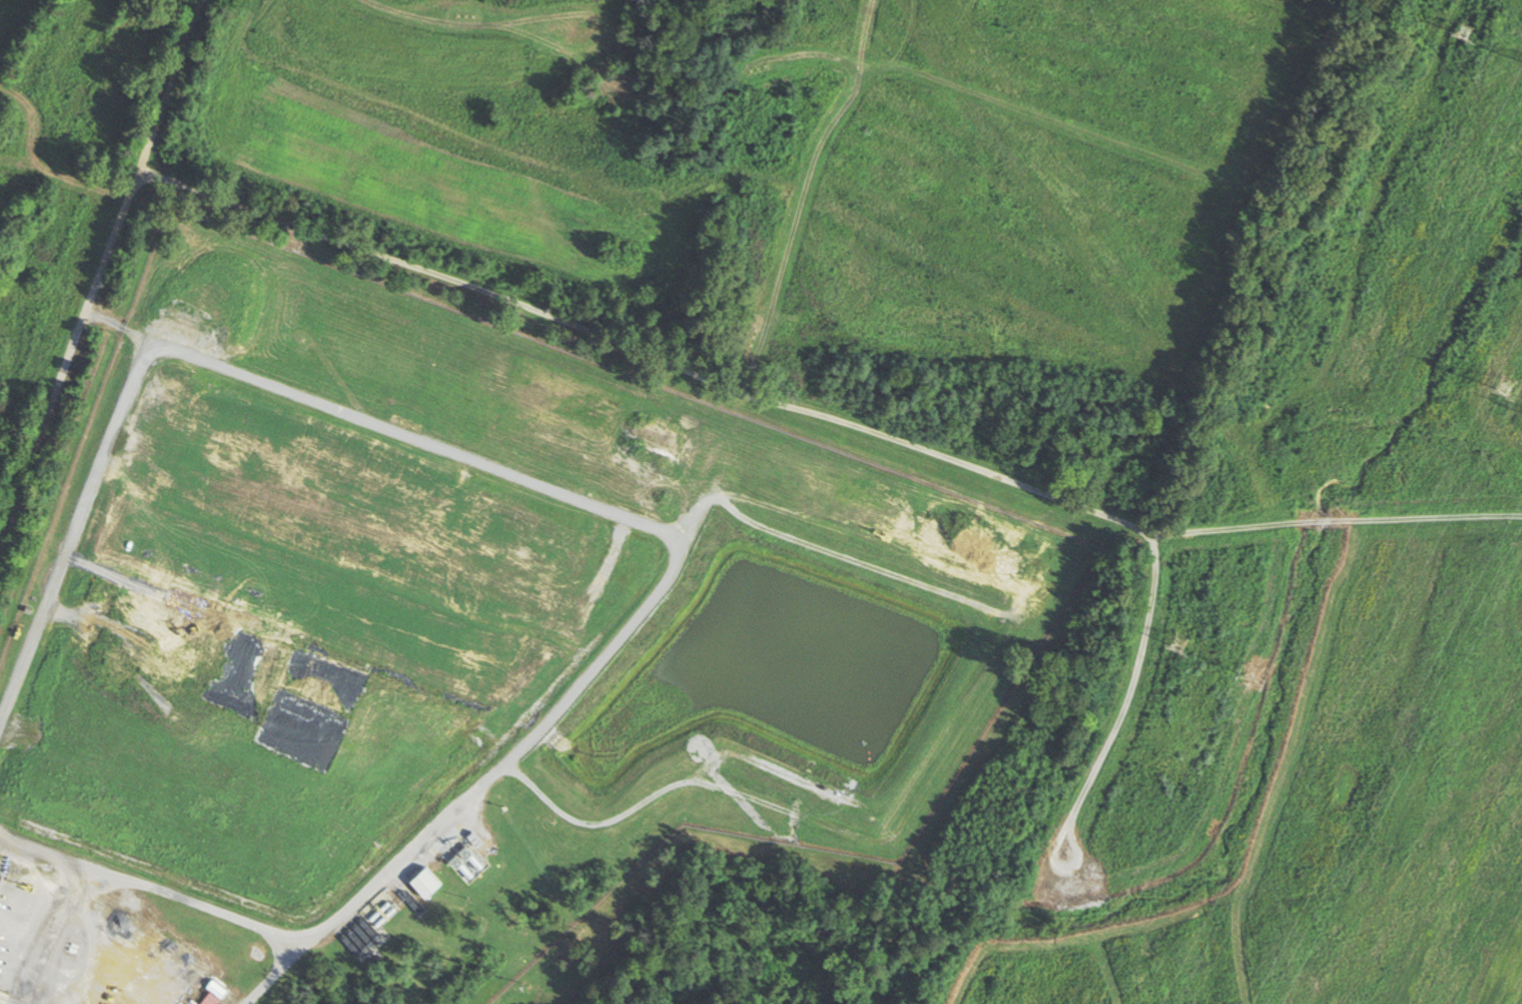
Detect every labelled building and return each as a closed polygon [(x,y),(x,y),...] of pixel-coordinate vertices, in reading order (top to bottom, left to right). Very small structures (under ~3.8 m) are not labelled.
[(408,881),(425,898),(440,882),(423,865),(408,881)] [(225,988),(211,979),(194,1003),(214,1003),(225,988)]
